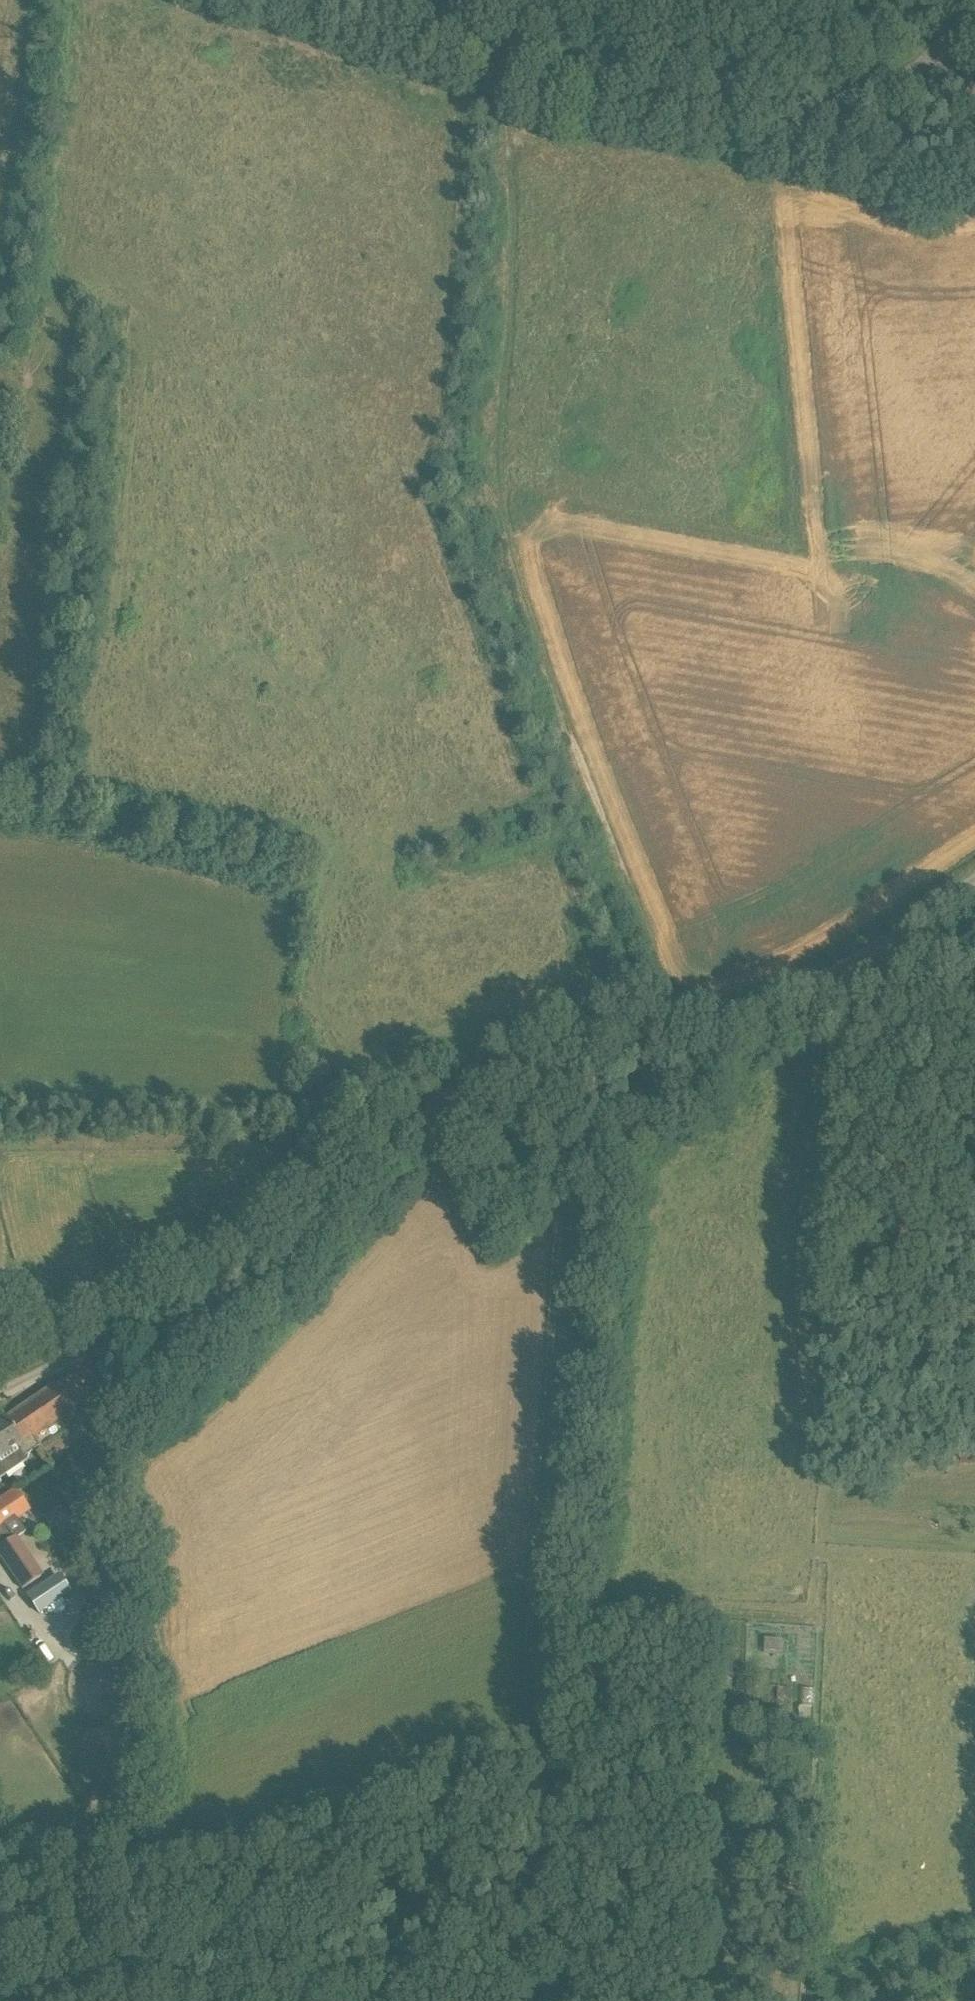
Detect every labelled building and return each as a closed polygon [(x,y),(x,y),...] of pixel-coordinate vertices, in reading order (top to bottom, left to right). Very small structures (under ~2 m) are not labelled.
[(108,1387),(119,1381),(113,1370),(127,1363),(120,1352),(96,1365),(108,1387)] [(19,1410),(35,1435),(58,1419),(66,1430),(83,1420),(73,1407),(88,1396),(72,1373),(19,1410)] [(19,1410),(5,1419),(3,1417),(0,1419),(0,1478),(26,1461),(24,1457),(38,1447),(32,1437),(35,1435),(19,1410)] [(19,1515),(30,1508),(16,1489),(0,1499),(0,1553),(24,1588),(44,1575),(18,1537),(29,1529),(19,1515)] [(39,1610),(73,1588),(62,1571),(28,1592),(39,1610)]
